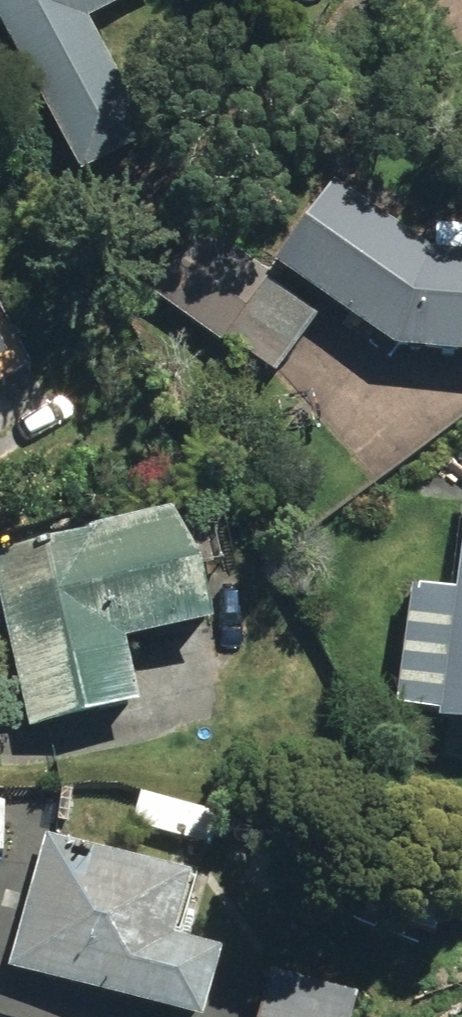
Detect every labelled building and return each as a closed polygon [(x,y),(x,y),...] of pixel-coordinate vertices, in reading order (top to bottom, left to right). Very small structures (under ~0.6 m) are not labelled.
[(83,168),(152,131),(88,12),(111,0),(0,0),(0,14),(83,168)] [(433,244),(332,175),(277,256),(400,340),(461,344),(461,226),(442,225),(441,244),(433,244)] [(160,285),(229,332),(271,268),(203,221),(160,285)] [(29,719),(139,695),(125,634),(205,616),(177,503),(0,543),(0,594),(29,719)] [(461,714),(461,555),(458,585),(413,578),(397,701),(442,706),(442,712),(461,714)] [(10,962),(205,1014),(223,945),(173,930),(188,869),(46,834),(10,962)] [(357,994),(270,972),(257,1016),(351,1016),(357,994)]
